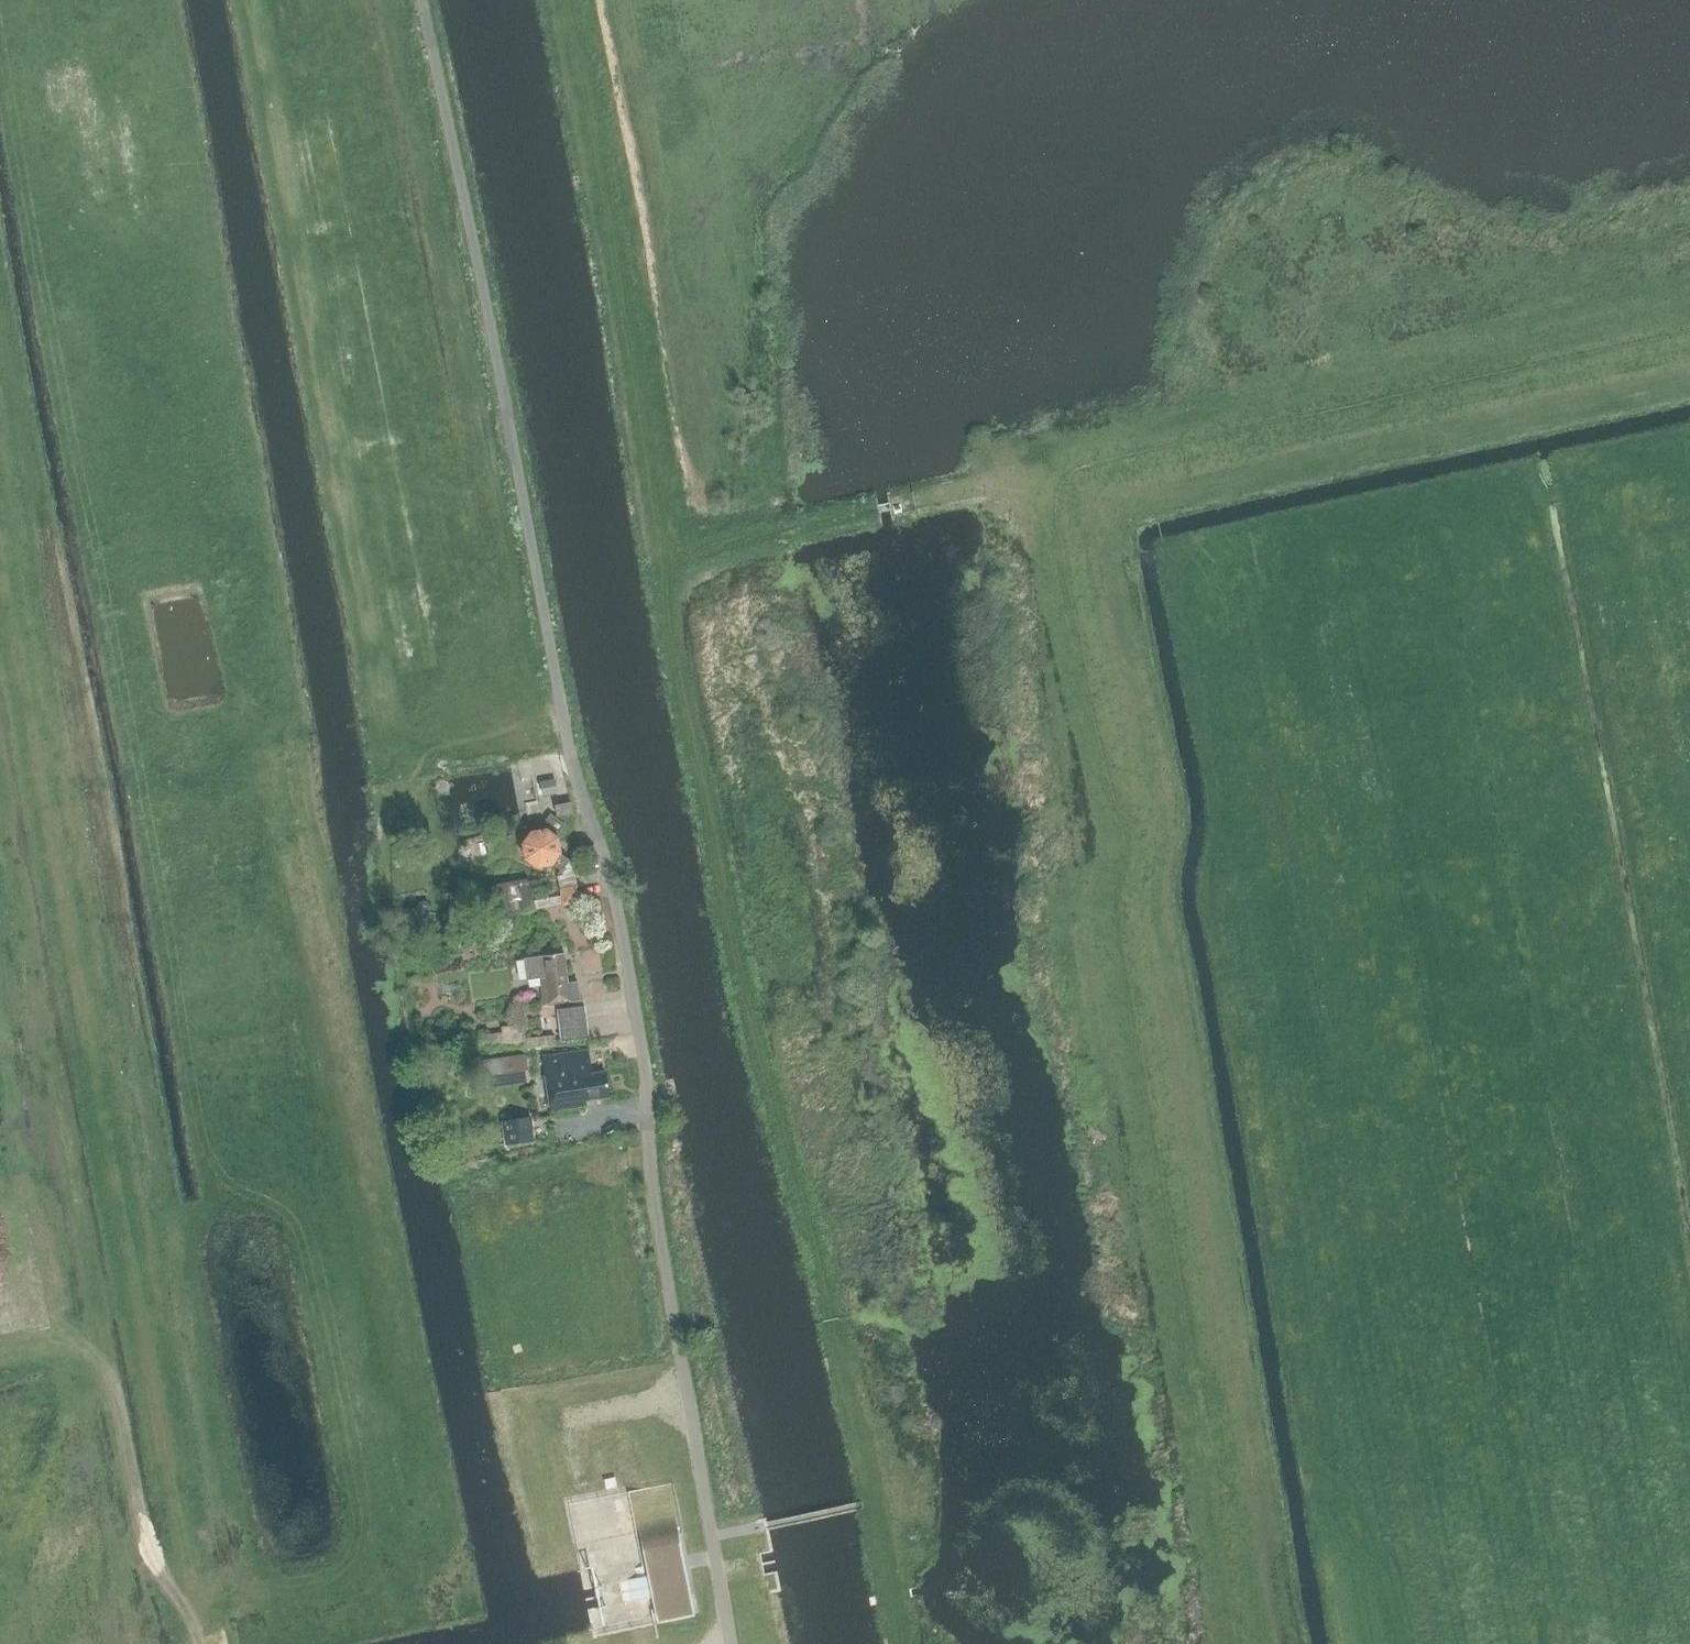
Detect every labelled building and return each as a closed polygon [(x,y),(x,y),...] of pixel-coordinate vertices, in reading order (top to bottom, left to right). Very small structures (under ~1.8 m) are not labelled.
[(558,793),(555,779),(540,782),(542,796),(558,793)] [(571,802),(555,805),(557,816),(573,813),(571,802)] [(558,838),(557,837),(566,826),(551,814),(544,823),(545,830),(532,832),(523,844),(526,858),(538,867),(552,864),(562,872),(571,860),(561,853),(558,838)] [(535,909),(529,880),(497,886),(502,915),(535,909)] [(559,889),(562,905),(580,902),(577,886),(559,889)] [(564,954),(544,956),(524,959),(527,981),(541,979),(544,1005),(580,1000),(578,982),(568,984),(564,954)] [(561,1041),(589,1036),(584,1005),(556,1010),(561,1041)] [(522,1024),(503,1024),(504,1046),(523,1046),(522,1024)] [(544,1057),(546,1073),(591,1067),(589,1051),(544,1057)] [(591,1067),(546,1073),(551,1111),(585,1106),(584,1101),(609,1097),(607,1072),(592,1074),(591,1067)] [(544,1139),(541,1117),(528,1118),(531,1141),(544,1139)] [(673,1515),(638,1522),(656,1609),(690,1602),(676,1533),(673,1515)]
